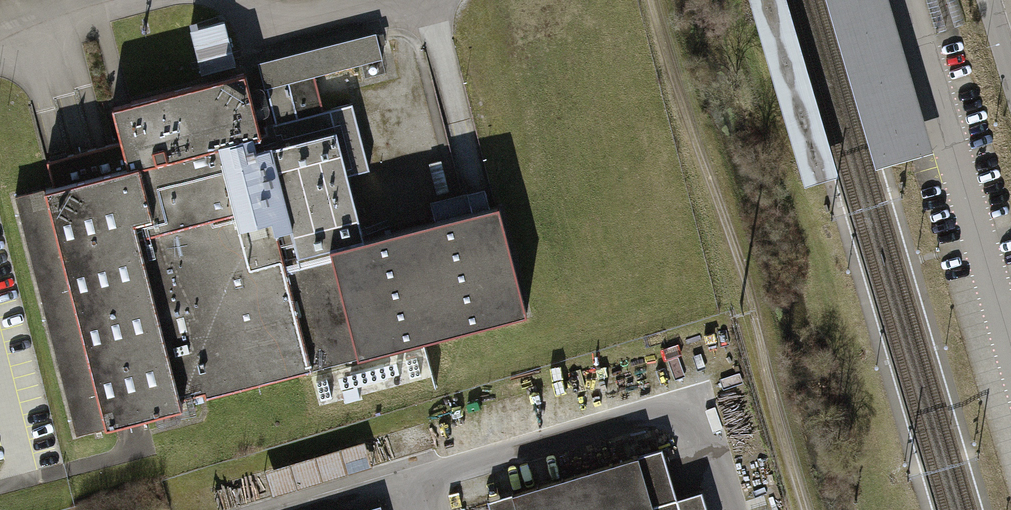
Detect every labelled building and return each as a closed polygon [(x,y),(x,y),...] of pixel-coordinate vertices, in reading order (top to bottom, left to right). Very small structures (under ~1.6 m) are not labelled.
[(808,187),(842,176),(789,0),(752,0),(808,187)] [(879,163),(938,146),(894,0),(830,0),(879,163)] [(938,32),(966,23),(959,0),(928,0),(938,32)] [(533,308),(504,201),(491,204),(486,185),(429,199),(435,219),(369,237),(354,179),(374,174),(354,100),(326,107),(318,77),(360,66),(363,78),(382,73),(379,61),(386,59),(378,30),(261,61),(268,86),(255,90),(249,68),(127,100),(115,103),(124,140),(47,160),(54,184),(13,195),(75,429),(123,416),(127,428),(233,400),(230,388),(533,308)] [(271,468),(278,493),(380,464),(373,438),(271,468)] [(492,509),(710,509),(704,489),(680,496),(665,446),(489,499),(492,509)] [(226,507),(249,499),(242,476),(218,484),(226,507)]
